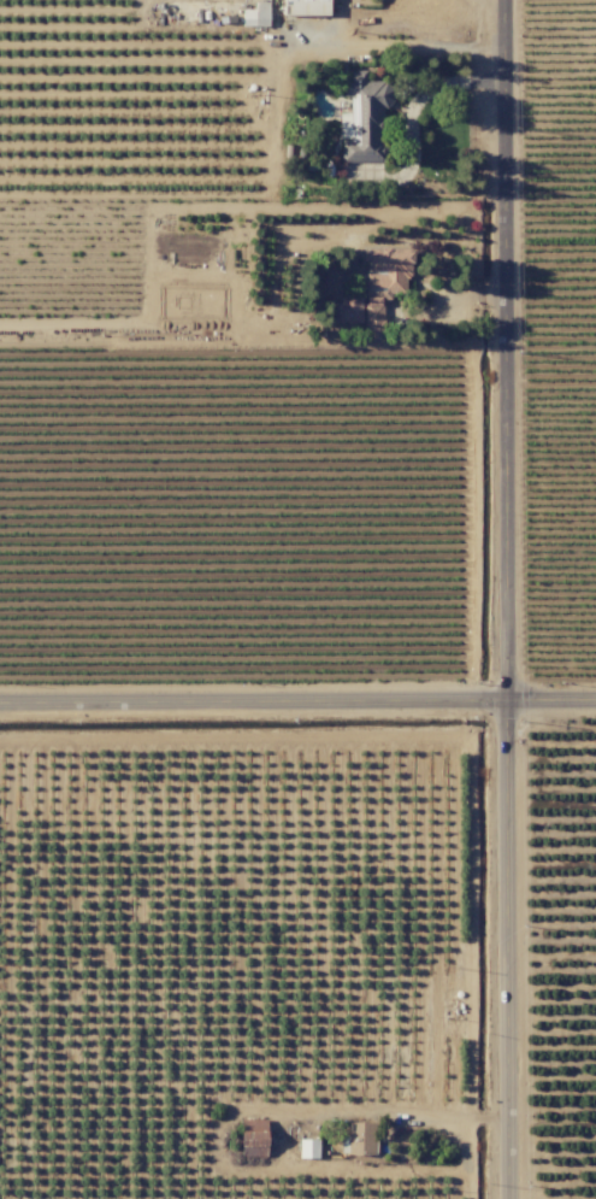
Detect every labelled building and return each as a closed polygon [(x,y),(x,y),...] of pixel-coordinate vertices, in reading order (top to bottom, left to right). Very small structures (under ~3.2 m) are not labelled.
[(282,15),(329,14),(329,0),(282,0),(282,15)] [(268,26),(268,1),(254,1),(254,9),(242,8),(242,25),(268,26)] [(383,161),(383,106),(393,106),(392,81),(365,81),(365,70),(349,70),(349,80),(342,80),(343,96),(349,96),(349,114),(349,138),(340,139),(340,161),(383,161)] [(384,338),(383,292),(405,291),(404,277),(410,277),(409,247),(364,248),(366,338),(384,338)] [(361,297),(332,297),(332,323),(361,322),(361,297)] [(266,1118),(240,1118),(240,1156),(266,1156),(266,1118)] [(340,1153),(372,1153),(373,1122),(348,1121),(348,1135),(340,1135),(340,1153)] [(317,1158),(318,1139),(299,1139),(299,1157),(317,1158)]
